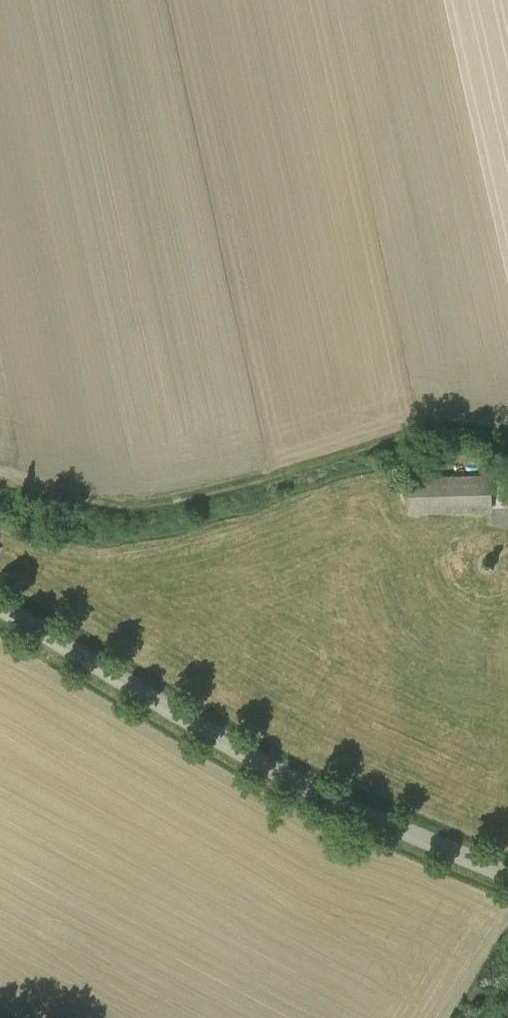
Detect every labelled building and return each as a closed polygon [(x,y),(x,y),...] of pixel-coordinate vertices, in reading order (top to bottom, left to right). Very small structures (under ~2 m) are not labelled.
[(490,476),(408,479),(408,511),(446,510),(491,509),(490,476)] [(491,558),(486,557),(482,560),(481,565),(484,569),(489,570),(493,567),(494,562),(491,558)]
